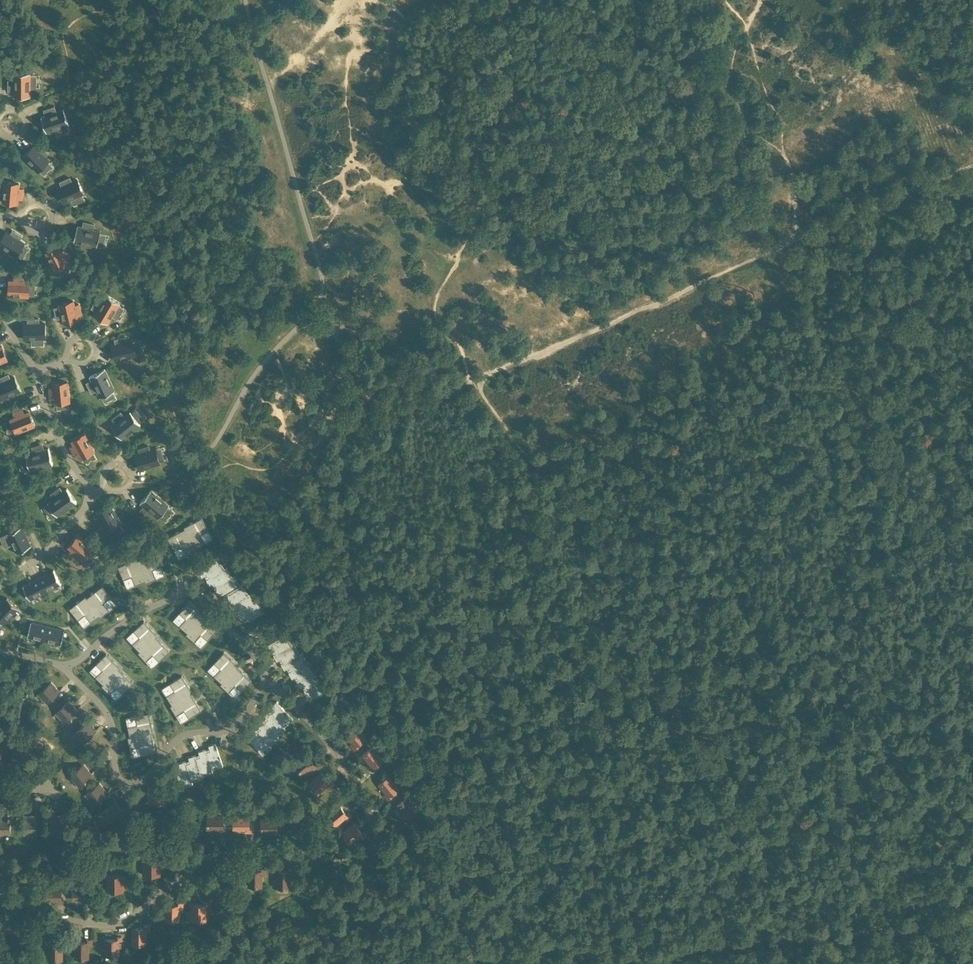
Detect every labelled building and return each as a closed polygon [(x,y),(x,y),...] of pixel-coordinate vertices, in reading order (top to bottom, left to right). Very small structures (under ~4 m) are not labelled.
[(14,96),(31,96),(30,96),(30,73),(31,73),(14,73),(14,80),(8,80),(8,89),(14,89),(14,96)] [(41,117),(47,132),(68,124),(69,125),(69,124),(64,109),(63,109),(56,112),(55,106),(46,109),(48,114),(42,117),(42,116),(41,117)] [(34,145),(23,156),(38,171),(49,160),(45,156),(48,153),(42,147),(39,150),(34,145)] [(64,185),(58,188),(64,202),(84,193),(77,179),(72,181),(70,177),(62,181),(64,185)] [(19,183),(5,182),(3,202),(17,203),(18,195),(23,196),(23,188),(19,188),(19,183)] [(78,226),(78,225),(74,241),(74,242),(74,241),(96,247),(97,247),(101,231),(100,231),(93,230),(95,224),(86,222),(85,227),(78,226)] [(7,231),(0,242),(0,245),(16,256),(25,243),(20,240),(22,236),(15,231),(13,235),(7,231)] [(62,252),(59,246),(46,252),(55,270),(68,263),(66,259),(70,257),(66,250),(62,252)] [(25,281),(25,276),(17,276),(17,281),(9,280),(9,294),(28,295),(29,281),(25,281)] [(108,323),(120,303),(107,295),(103,301),(98,298),(94,305),(98,308),(94,315),(108,323)] [(60,304),(64,323),(78,320),(76,312),(80,311),(79,304),(75,305),(74,301),(60,304)] [(25,338),(45,338),(44,323),(39,323),(39,318),(31,319),(31,323),(24,324),(25,338)] [(119,344),(112,345),(116,359),(136,354),(132,340),(127,342),(126,337),(118,339),(119,344)] [(114,390),(104,369),(90,375),(93,382),(88,385),(92,392),(97,389),(100,396),(114,390)] [(20,391),(14,377),(8,380),(6,376),(0,378),(0,381),(1,383),(0,383),(0,395),(2,399),(20,391)] [(69,401),(67,382),(54,383),(55,390),(50,391),(50,399),(55,398),(56,403),(69,401)] [(16,432),(34,425),(29,412),(22,415),(20,410),(13,413),(15,418),(11,419),(16,432)] [(118,421),(112,426),(122,438),(140,424),(130,411),(124,416),(121,412),(114,417),(118,421)] [(84,434),(72,440),(76,447),(72,449),(75,455),(79,453),(81,458),(94,451),(84,434)] [(33,452),(26,454),(30,469),(53,464),(49,448),(41,450),(40,445),(32,446),(33,452)] [(142,452),(136,454),(140,468),(159,462),(155,448),(150,450),(148,445),(141,448),(142,452)] [(54,498),(48,502),(57,515),(76,501),(67,489),(61,493),(58,488),(51,493),(54,498)] [(150,491),(141,502),(146,507),(142,511),(149,516),(152,512),(158,517),(168,505),(150,491)] [(110,505),(97,513),(101,518),(96,521),(100,528),(105,525),(107,530),(120,523),(110,505)] [(184,526),(185,528),(186,527),(196,547),(206,543),(201,534),(209,530),(202,517),(184,526)] [(22,525),(7,532),(16,552),(31,545),(22,525)] [(185,528),(168,537),(174,550),(182,546),(186,554),(197,549),(196,547),(186,527),(185,528)] [(92,548),(78,536),(69,546),(75,551),(72,554),(77,559),(80,555),(84,558),(92,548)] [(138,559),(137,560),(145,581),(146,583),(157,578),(153,569),(161,565),(156,552),(138,559)] [(137,558),(118,566),(124,579),(132,576),(135,585),(145,581),(137,560),(138,559),(137,558)] [(207,579),(225,568),(223,569),(217,559),(199,570),(202,575),(208,571),(211,576),(207,579)] [(215,587),(233,576),(231,577),(225,568),(207,579),(210,584),(216,580),(219,584),(215,587)] [(54,569),(38,577),(46,592),(61,584),(54,569)] [(222,596),(223,596),(241,585),(239,586),(233,576),(215,587),(218,592),(224,588),(227,593),(222,596)] [(46,592),(38,577),(23,585),(30,600),(46,592)] [(87,597),(86,598),(99,616),(100,617),(110,610),(104,602),(111,597),(102,585),(87,597)] [(230,604),(231,604),(249,593),(247,594),(241,585),(223,596),(226,601),(232,597),(235,602),(230,604)] [(238,613),(257,602),(255,603),(249,593),(231,604),(233,609),(240,605),(243,610),(238,613)] [(86,596),(69,608),(78,620),(85,614),(91,622),(99,616),(86,598),(87,597),(86,596)] [(0,604),(0,614),(7,621),(19,608),(7,597),(0,604)] [(204,615),(189,601),(180,612),(186,618),(179,625),(187,632),(202,615),(203,616),(204,615)] [(257,602),(238,613),(241,618),(248,614),(251,619),(263,612),(257,602)] [(203,616),(202,615),(187,632),(186,634),(195,641),(201,634),(208,640),(218,629),(203,616)] [(144,620),(133,630),(139,637),(132,643),(140,651),(156,636),(157,636),(158,635),(144,620)] [(48,625),(31,621),(27,637),(44,641),(48,625)] [(65,629),(48,625),(44,641),(61,645),(65,629)] [(274,654),(292,644),(292,643),(290,645),(285,635),(266,645),(269,650),(276,647),(278,651),(274,654)] [(156,636),(140,651),(138,652),(146,661),(153,654),(159,661),(170,651),(157,636),(156,636)] [(281,663),(300,653),(300,652),(298,653),(292,644),(274,654),(277,659),(283,655),(286,660),(281,663)] [(239,665),(224,652),(214,662),(220,668),(214,675),(222,682),(237,666),(238,667),(239,665)] [(106,653),(96,663),(103,669),(96,676),(103,684),(119,668),(119,669),(121,667),(106,653)] [(289,672),(308,661),(305,662),(300,653),(281,663),(284,668),(291,664),(293,669),(289,672)] [(297,680),(297,681),(315,670),(313,671),(308,661),(289,672),(292,677),(298,673),(301,678),(297,680)] [(222,682),(220,684),(229,692),(235,685),(242,691),(252,680),(238,667),(237,666),(222,682)] [(103,684),(102,685),(110,693),(117,687),(123,693),(133,683),(119,669),(119,668),(103,684)] [(304,689),(323,679),(321,680),(315,670),(297,681),(299,686),(306,682),(309,687),(304,689)] [(175,690),(166,695),(172,704),(191,692),(191,693),(193,692),(182,675),(170,683),(175,690)] [(323,679),(304,689),(307,694),(314,691),(317,696),(329,689),(323,679)] [(39,694),(47,702),(64,686),(63,686),(59,690),(51,681),(34,697),(35,698),(39,694)] [(172,704),(170,705),(176,715),(185,710),(189,717),(202,710),(191,693),(191,692),(172,704)] [(71,715),(82,705),(81,705),(77,709),(69,700),(52,716),(53,717),(57,713),(66,723),(73,717),(71,715)] [(270,710),(284,726),(283,724),(291,717),(277,701),(273,705),(278,710),(274,714),(270,710)] [(263,719),(277,735),(276,733),(284,726),(270,710),(266,714),(271,719),(267,723),(263,719)] [(150,712),(135,715),(137,724),(128,726),(130,736),(152,731),(152,732),(154,732),(150,712)] [(256,728),(256,729),(270,745),(269,743),(277,735),(263,719),(259,723),(264,729),(260,732),(256,728)] [(71,736),(72,737),(76,733),(84,742),(101,726),(100,725),(96,729),(88,721),(71,736)] [(359,746),(357,745),(366,737),(356,725),(346,734),(353,743),(351,745),(355,750),(359,746)] [(270,745),(256,729),(252,732),(257,738),(252,742),(261,752),(270,745)] [(130,736),(128,737),(130,748),(140,746),(141,755),(156,752),(152,732),(152,731),(130,736)] [(14,744),(14,757),(14,768),(15,762),(26,762),(26,739),(25,739),(25,744),(14,744)] [(206,749),(205,749),(212,769),(212,767),(222,763),(216,743),(210,745),(213,752),(207,754),(206,749)] [(375,766),(383,759),(374,747),(364,755),(371,764),(368,766),(372,771),(376,768),(375,766)] [(196,755),(195,755),(202,775),(202,773),(212,769),(205,749),(200,751),(202,758),(197,760),(196,755)] [(295,764),(303,774),(312,766),(314,769),(319,765),(316,761),(314,763),(307,754),(295,764)] [(186,760),(185,761),(192,781),(191,778),(202,775),(195,755),(190,756),(192,764),(187,765),(186,760)] [(192,781),(185,761),(180,762),(182,770),(177,771),(181,784),(192,781)] [(66,778),(66,779),(71,775),(80,786),(87,780),(85,778),(96,769),(95,769),(91,772),(84,763),(66,778)] [(310,782),(318,792),(327,785),(329,787),(334,783),(331,780),(329,781),(322,772),(310,782)] [(379,784),(387,793),(384,795),(388,800),(392,796),(390,795),(399,787),(389,775),(379,784)] [(82,797),(86,794),(95,805),(102,799),(101,797),(112,788),(111,788),(107,791),(99,782),(82,797)] [(160,805),(167,805),(167,800),(164,800),(164,789),(149,789),(149,802),(160,802),(160,805)] [(397,806),(405,815),(402,817),(406,821),(410,818),(409,816),(417,809),(407,797),(397,806)] [(97,816),(98,816),(102,813),(109,821),(127,807),(127,806),(122,810),(115,801),(97,816)] [(327,814),(336,824),(345,817),(347,820),(352,816),(348,812),(347,813),(339,805),(327,814)] [(11,833),(11,824),(8,824),(8,810),(7,810),(7,815),(0,815),(0,833),(11,833)] [(24,838),(25,838),(25,833),(36,833),(36,810),(35,810),(35,815),(24,815),(24,838)] [(52,825),(52,838),(52,833),(67,833),(67,824),(64,824),(64,810),(63,810),(63,815),(52,815),(52,825)] [(219,832),(226,832),(226,827),(223,827),(223,816),(213,816),(213,813),(208,812),(208,829),(219,829),(219,832)] [(246,832),(252,832),(252,827),(249,827),(249,816),(234,816),(234,829),(246,829),(246,832)] [(273,835),(280,835),(280,830),(277,830),(277,818),(262,818),(262,831),(273,831),(273,835)] [(301,831),(301,835),(307,835),(307,830),(305,830),(305,818),(289,818),(289,831),(301,831)] [(343,833),(351,843),(360,836),(362,838),(367,834),(364,830),(362,832),(355,823),(343,833)] [(142,828),(119,827),(119,844),(137,845),(137,837),(142,837),(142,828)] [(165,858),(142,857),(142,874),(160,874),(160,867),(164,867),(165,858)] [(221,885),(234,885),(234,873),(238,873),(238,867),(233,867),(233,869),(221,869),(221,885)] [(249,885),(262,886),(262,874),(265,874),(266,868),(261,868),(260,870),(249,870),(249,885)] [(274,886),(290,887),(290,875),(293,875),(293,869),(288,869),(288,871),(277,871),(277,881),(274,881),(274,886)] [(128,874),(106,873),(105,890),(123,891),(124,883),(128,883),(128,874)] [(33,880),(33,886),(22,886),(22,909),(23,909),(23,904),(34,903),(34,880),(33,880)] [(61,898),(61,887),(46,886),(46,889),(46,899),(57,899),(57,903),(64,903),(64,898),(61,898)] [(85,899),(85,903),(91,903),(91,898),(89,898),(89,886),(73,886),(73,899),(85,899)] [(166,920),(179,920),(179,908),(182,908),(183,902),(178,902),(177,905),(166,904),(166,920)] [(189,920),(206,920),(206,909),(209,909),(209,902),(204,902),(204,905),(193,905),(192,915),(189,915),(189,920)] [(133,943),(146,943),(146,932),(149,932),(149,925),(144,925),(144,928),(133,928),(133,943)] [(103,949),(103,955),(119,954),(119,943),(122,943),(122,937),(117,937),(117,939),(106,939),(106,949),(103,949)] [(75,957),(88,957),(88,945),(92,945),(92,939),(87,939),(87,941),(75,941),(75,957)] [(49,954),(46,954),(46,960),(62,959),(62,948),(66,948),(66,941),(61,942),(61,944),(49,944),(49,954)]
